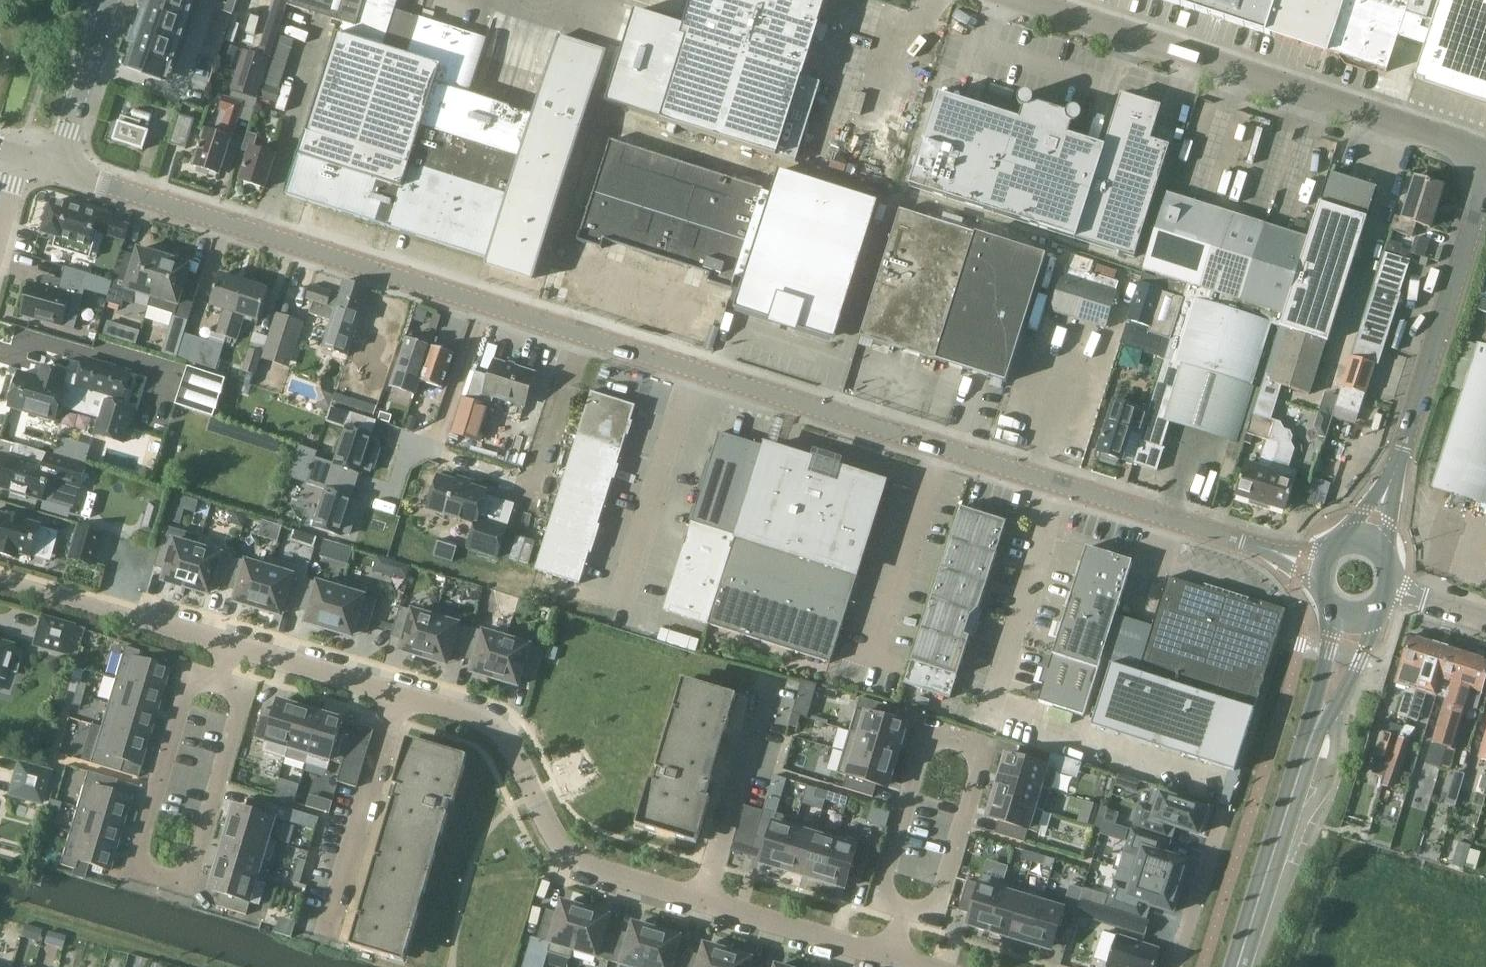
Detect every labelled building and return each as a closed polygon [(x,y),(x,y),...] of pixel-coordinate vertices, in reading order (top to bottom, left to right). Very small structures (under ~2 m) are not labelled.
[(131,57),(140,60),(137,70),(168,80),(171,71),(184,32),(195,0),(151,0),(144,18),(131,57)] [(257,98),(257,97),(261,85),(269,58),(270,59),(287,5),(289,0),(276,0),(259,55),(244,50),(232,90),(257,98)] [(557,39),(533,115),(458,91),(476,36),(396,10),(400,0),(366,0),(358,27),(356,27),(343,22),(339,34),(338,34),(300,156),(287,196),(488,260),(489,260),(488,263),(489,264),(490,261),(534,275),(534,278),(535,278),(606,54),(604,53),(603,57),(558,43),(559,39),(557,39)] [(287,5),(343,22),(356,27),(365,0),(289,0),(287,5)] [(796,163),(821,82),(802,77),(826,0),(692,0),(681,37),(686,38),(660,121),(796,163)] [(1266,33),(1277,0),(1165,0),(1266,33)] [(1266,33),(1271,34),(1271,33),(1329,52),(1346,0),(1277,0),(1266,33)] [(1440,0),(1346,0),(1329,52),(1387,71),(1406,14),(1433,23),(1440,0)] [(1433,23),(1414,77),(1485,101),(1485,0),(1440,0),(1433,23)] [(233,15),(236,7),(228,4),(225,3),(222,11),(233,15)] [(227,45),(221,62),(233,66),(238,49),(227,45)] [(279,90),(261,85),(257,97),(275,103),(279,90)] [(1162,110),(1133,100),(1122,96),(1104,149),(1069,137),(1073,126),(1074,126),(1077,126),(1079,125),(1080,124),(1081,123),(1082,122),(1082,121),(1083,120),(1083,118),(1083,117),(1083,116),(1083,115),(1082,113),(1081,112),(1080,111),(1079,111),(1078,110),(1077,109),(1076,109),(1075,109),(1073,109),(1072,109),(1071,110),(1070,110),(1069,111),(1068,112),(1067,113),(1059,110),(1060,106),(1044,102),(1043,106),(1034,103),(1034,102),(1034,100),(1034,99),(1033,98),(1033,97),(1032,96),(1031,95),(1030,94),(1029,94),(1028,93),(1026,93),(1024,94),(1023,94),(1021,95),(1020,95),(1020,96),(1019,97),(1018,99),(1018,100),(1018,101),(1018,102),(1018,104),(1018,105),(1019,106),(1020,107),(1021,108),(1022,109),(1023,109),(1020,121),(939,94),(909,186),(1134,258),(1170,149),(1151,143),(1162,110)] [(196,167),(221,174),(232,139),(233,140),(244,103),(225,97),(221,109),(228,111),(221,134),(207,130),(196,167)] [(593,131),(621,140),(630,112),(602,103),(593,131)] [(150,132),(140,129),(142,121),(122,115),(114,141),(144,150),(150,132)] [(170,144),(186,149),(195,120),(180,115),(170,144)] [(699,133),(670,124),(662,149),(692,158),(699,133)] [(593,131),(585,158),(613,167),(621,140),(593,131)] [(243,151),(250,153),(242,181),(266,189),(276,156),(254,149),(259,136),(248,132),(243,151)] [(734,171),(742,147),(699,133),(692,158),(734,171)] [(654,174),(684,183),(692,158),(662,149),(654,174)] [(613,167),(585,158),(576,185),(605,194),(613,167)] [(734,171),(692,158),(684,183),(726,196),(734,171)] [(764,191),(762,199),(737,277),(744,279),(740,291),(742,292),(737,305),(776,318),(775,322),(794,328),(796,324),(834,336),(838,323),(840,324),(879,202),(779,170),(771,194),(764,191)] [(1320,203),(1309,239),(1281,327),(1288,329),(1326,341),(1328,342),(1368,218),(1377,187),(1330,172),(1320,203)] [(654,174),(647,199),(676,208),(684,183),(654,174)] [(1391,230),(1413,237),(1417,223),(1431,227),(1435,213),(1431,212),(1434,203),(1438,204),(1443,186),(1416,177),(1403,218),(1396,216),(1391,230)] [(684,183),(676,208),(719,221),(726,196),(684,183)] [(568,212),(596,221),(605,194),(576,185),(568,212)] [(1198,288),(1223,211),(1167,194),(1144,270),(1157,274),(1189,284),(1185,297),(1210,305),(1214,293),(1198,288)] [(647,199),(639,223),(668,233),(676,208),(647,199)] [(55,201),(45,232),(59,236),(55,247),(74,253),(78,241),(91,245),(96,231),(126,240),(131,225),(100,216),(101,215),(55,201)] [(711,246),(719,221),(676,208),(668,233),(711,246)] [(861,337),(937,360),(976,234),(901,210),(861,337)] [(1240,314),(1268,226),(1223,211),(1198,288),(1214,293),(1210,305),(1240,314)] [(568,212),(560,239),(588,248),(596,221),(568,212)] [(668,233),(639,223),(631,248),(661,257),(668,233)] [(1281,328),(1281,327),(1309,239),(1268,226),(1240,314),(1272,325),(1281,328)] [(711,246),(668,233),(661,257),(703,271),(711,246)] [(976,234),(937,360),(1007,383),(1047,256),(976,234)] [(1417,238),(1412,253),(1424,257),(1429,242),(1417,238)] [(588,248),(560,239),(551,268),(579,277),(588,248)] [(1390,242),(1386,254),(1398,257),(1400,250),(1397,244),(1390,242)] [(631,248),(623,273),(653,282),(661,257),(631,248)] [(150,307),(150,308),(166,254),(152,249),(151,253),(139,250),(137,257),(123,253),(108,303),(123,307),(125,302),(134,304),(137,293),(153,298),(150,307)] [(185,289),(190,273),(192,266),(180,262),(181,258),(166,254),(150,308),(175,315),(174,317),(189,322),(198,293),(185,289)] [(1386,254),(1371,301),(1397,309),(1402,295),(1400,294),(1411,261),(1398,257),(1386,254)] [(661,257),(653,282),(696,296),(703,271),(661,257)] [(1052,311),(1079,319),(1093,273),(1067,265),(1064,275),(1063,275),(1052,311)] [(64,325),(72,295),(84,298),(86,289),(102,294),(106,278),(67,267),(61,291),(31,283),(23,314),(64,325)] [(644,312),(653,282),(623,273),(614,303),(644,312)] [(1093,273),(1079,319),(1106,327),(1117,291),(1116,291),(1119,281),(1093,273)] [(1189,284),(1157,274),(1156,278),(1144,273),(1129,321),(1151,328),(1149,333),(1172,340),(1185,297),(1189,284)] [(221,340),(226,342),(245,282),(220,275),(211,305),(227,310),(224,321),(222,320),(217,334),(222,336),(221,340)] [(307,300),(314,302),(336,309),(337,306),(362,314),(370,289),(345,281),(340,297),(332,295),(333,293),(311,286),(307,300)] [(245,282),(226,342),(232,344),(233,339),(238,340),(242,326),(241,326),(244,315),(259,320),(269,290),(245,282)] [(686,325),(696,296),(653,282),(644,312),(686,325)] [(1252,385),(1272,325),(1240,314),(1210,305),(1185,297),(1172,340),(1151,409),(1143,434),(1133,463),(1158,471),(1163,454),(1161,454),(1188,364),(1252,385)] [(1371,301),(1358,343),(1384,351),(1397,309),(1371,301)] [(336,309),(314,302),(310,314),(332,321),(324,348),(349,356),(362,314),(337,306),(336,309)] [(265,353),(292,362),(304,323),(277,315),(265,353)] [(430,328),(437,330),(440,319),(433,317),(430,328)] [(121,326),(108,322),(104,335),(117,339),(121,326)] [(1260,396),(1277,401),(1282,386),(1310,394),(1326,341),(1288,329),(1273,376),(1267,374),(1261,391),(1260,396)] [(407,338),(392,383),(418,392),(421,381),(432,346),(428,345),(429,341),(411,335),(410,339),(407,338)] [(182,343),(167,338),(163,353),(178,358),(182,343)] [(198,339),(191,363),(217,371),(224,347),(198,339)] [(1384,351),(1358,343),(1343,388),(1334,419),(1356,425),(1376,365),(1379,366),(1384,351)] [(1477,345),(1432,487),(1485,504),(1485,347),(1477,345)] [(432,346),(421,381),(443,388),(455,354),(432,346)] [(250,349),(243,371),(256,375),(263,353),(250,349)] [(62,403),(102,415),(106,402),(122,407),(133,373),(87,359),(81,378),(50,369),(47,377),(42,379),(21,373),(11,408),(39,416),(39,417),(40,420),(50,423),(53,421),(53,420),(57,421),(62,403)] [(493,395),(525,405),(535,374),(514,367),(514,368),(495,362),(490,377),(477,373),(468,402),(489,409),(493,395)] [(176,405),(214,418),(227,380),(189,367),(176,405)] [(1254,414),(1260,396),(1261,391),(1255,389),(1232,459),(1239,461),(1248,434),(1254,414)] [(592,392),(578,436),(622,451),(636,406),(592,392)] [(1272,419),(1277,401),(1260,396),(1254,414),(1272,419)] [(1132,431),(1143,434),(1151,409),(1116,398),(1098,453),(1102,454),(1102,458),(1118,463),(1121,460),(1124,461),(1132,431)] [(462,400),(452,432),(479,441),(489,409),(468,402),(462,400)] [(106,402),(102,415),(96,434),(125,443),(134,410),(122,407),(106,402)] [(316,458),(312,471),(340,480),(344,468),(361,474),(363,469),(371,472),(380,443),(372,441),(374,436),(356,430),(360,417),(378,422),(378,421),(332,407),(327,422),(347,428),(335,464),(316,458)] [(381,413),(379,420),(390,424),(393,416),(381,413)] [(1326,438),(1333,417),(1320,413),(1315,428),(1319,436),(1326,438)] [(1248,434),(1270,441),(1277,421),(1272,419),(1254,414),(1248,434)] [(418,419),(410,417),(406,430),(413,432),(418,419)] [(1270,441),(1279,444),(1261,503),(1286,511),(1299,471),(1289,468),(1295,449),(1292,443),(1290,442),(1291,437),(1289,433),(1284,431),(1284,429),(1281,422),(1277,421),(1270,441)] [(720,432),(692,521),(736,535),(764,447),(720,432)] [(578,436),(564,481),(608,495),(622,451),(578,436)] [(61,437),(55,455),(86,464),(92,447),(61,437)] [(1236,495),(1261,503),(1279,444),(1270,441),(1265,456),(1261,468),(1246,464),(1236,495)] [(301,446),(291,479),(307,484),(326,490),(314,527),(341,536),(343,532),(351,534),(360,504),(352,502),(354,498),(336,492),(340,480),(312,471),(316,458),(318,452),(301,446)] [(764,447),(736,535),(859,575),(887,485),(764,447)] [(22,460),(4,455),(2,460),(0,460),(0,487),(13,491),(12,494),(28,499),(29,496),(44,501),(45,500),(74,508),(80,488),(81,489),(88,465),(86,464),(55,455),(50,454),(50,455),(26,448),(22,460)] [(429,509),(476,524),(469,549),(498,558),(508,526),(480,518),(488,492),(439,476),(429,509)] [(1314,490),(1310,502),(1324,507),(1331,484),(1315,479),(1311,489),(1314,490)] [(608,495),(564,481),(536,570),(581,584),(608,495)] [(961,508),(930,604),(971,617),(979,609),(1007,522),(961,508)] [(234,519),(237,525),(243,527),(246,516),(235,513),(234,519)] [(17,558),(19,552),(32,556),(33,553),(44,556),(51,533),(40,530),(41,526),(25,521),(26,519),(11,514),(10,517),(0,514),(0,553),(17,558)] [(692,521),(664,610),(708,624),(736,535),(692,521)] [(80,526),(70,562),(95,569),(105,533),(80,526)] [(736,535),(708,624),(831,663),(859,575),(736,535)] [(310,536),(307,546),(314,548),(317,540),(318,538),(310,536)] [(186,588),(199,547),(164,537),(155,567),(167,571),(164,582),(186,588)] [(199,547),(186,588),(211,596),(214,585),(226,588),(235,558),(199,547)] [(1087,547),(1053,655),(1099,669),(1133,562),(1087,547)] [(378,557),(373,571),(395,578),(396,576),(408,580),(411,567),(400,564),(378,557)] [(259,610),(271,569),(235,558),(226,588),(238,592),(235,603),(259,610)] [(285,606),(297,609),(306,579),(309,570),(273,560),(271,569),(259,610),(282,617),(285,606)] [(1138,673),(1111,665),(1092,727),(1235,772),(1286,610),(1261,602),(1260,606),(1168,577),(1138,673)] [(330,631),(342,590),(306,579),(297,609),(310,613),(306,624),(330,631)] [(345,581),(342,590),(330,631),(353,638),(356,627),(369,630),(378,601),(365,597),(368,588),(345,581)] [(520,600),(517,612),(528,615),(531,603),(520,600)] [(965,635),(971,617),(930,604),(905,684),(951,698),(970,637),(965,635)] [(401,652),(424,659),(436,618),(401,607),(392,637),(404,641),(401,652)] [(34,646),(67,655),(75,626),(42,617),(34,646)] [(472,629),(436,618),(424,659),(448,666),(451,655),(463,658),(472,629)] [(508,639),(472,629),(463,658),(475,662),(472,673),(496,680),(508,639)] [(700,641),(662,629),(659,640),(697,652),(698,648),(700,641)] [(1398,715),(1408,718),(1431,642),(1425,639),(1423,637),(1417,635),(1414,636),(1411,635),(1396,683),(1407,686),(1398,715)] [(508,639),(496,680),(519,687),(522,676),(534,680),(543,650),(508,639)] [(1426,692),(1436,696),(1441,680),(1451,648),(1449,647),(1447,645),(1441,643),(1438,644),(1431,642),(1408,718),(1417,721),(1426,692)] [(13,646),(0,643),(0,678),(4,679),(13,646)] [(549,646),(546,658),(556,661),(559,649),(549,646)] [(115,680),(163,694),(163,691),(161,691),(164,682),(166,683),(170,669),(138,659),(140,652),(125,647),(115,680)] [(1433,745),(1443,748),(1471,654),(1464,652),(1462,649),(1457,648),(1453,649),(1451,648),(1441,680),(1436,696),(1447,699),(1433,745)] [(1443,748),(1446,749),(1441,764),(1449,767),(1460,730),(1459,730),(1466,705),(1467,705),(1472,690),(1482,693),(1485,678),(1485,657),(1480,655),(1477,656),(1471,654),(1443,748)] [(1099,669),(1053,655),(1039,701),(1084,716),(1099,669)] [(115,680),(108,703),(155,718),(156,715),(154,715),(157,706),(159,707),(163,694),(115,680)] [(738,696),(683,680),(657,769),(659,770),(656,782),(651,780),(637,827),(697,845),(711,798),(707,797),(713,778),(712,777),(710,784),(703,782),(729,694),(736,696),(735,702),(736,702),(738,696)] [(67,692),(75,694),(83,696),(86,685),(71,681),(67,692)] [(803,681),(793,714),(801,717),(808,719),(818,685),(803,681)] [(72,705),(80,707),(83,696),(75,694),(72,705)] [(870,700),(860,734),(901,746),(908,725),(897,721),(900,709),(870,700)] [(286,758),(301,708),(280,701),(276,712),(264,709),(255,739),(264,741),(267,742),(265,752),(286,758)] [(155,718),(108,703),(101,728),(148,742),(149,739),(147,739),(150,730),(152,730),(155,718)] [(306,764),(307,764),(322,714),(301,708),(286,758),(286,759),(289,749),(309,755),(306,764)] [(343,720),(322,714),(307,764),(328,771),(331,761),(343,765),(352,735),(340,731),(343,720)] [(793,714),(790,725),(797,728),(801,717),(793,714)] [(1397,738),(1406,725),(1393,721),(1388,735),(1397,738)] [(355,724),(352,735),(372,741),(375,730),(356,724),(355,724)] [(148,742),(101,728),(90,764),(120,773),(123,761),(139,766),(142,754),(145,754),(148,742)] [(845,752),(895,767),(901,746),(860,734),(851,731),(845,752)] [(1391,764),(1391,762),(1399,739),(1397,738),(1388,735),(1386,735),(1379,757),(1380,757),(1375,773),(1387,777),(1391,764)] [(350,947),(405,963),(449,815),(446,814),(450,802),(455,804),(469,758),(408,740),(394,786),(398,787),(392,806),(394,807),(396,800),(402,802),(359,948),(351,946),(353,941),(352,941),(350,947)] [(1007,755),(1001,776),(1042,788),(1051,791),(1057,769),(1048,767),(1052,754),(1022,746),(1018,758),(1007,755)] [(889,788),(895,767),(845,752),(838,773),(848,776),(844,788),(874,797),(878,785),(889,788)] [(1402,768),(1391,764),(1387,777),(1385,782),(1396,786),(1402,768)] [(11,796),(42,805),(51,774),(20,765),(11,796)] [(88,772),(77,808),(124,822),(128,810),(126,809),(129,797),(114,793),(117,781),(88,772)] [(1450,791),(1459,794),(1465,775),(1455,772),(1450,791)] [(995,797),(1036,809),(1042,788),(1001,776),(995,797)] [(288,792),(277,789),(275,797),(286,800),(288,792)] [(829,793),(818,789),(816,797),(827,801),(829,793)] [(1151,792),(1146,808),(1138,805),(1132,826),(1165,836),(1169,824),(1197,833),(1204,808),(1151,792)] [(829,793),(827,801),(838,804),(840,796),(829,793)] [(1045,812),(1036,809),(995,797),(988,818),(999,822),(996,834),(1026,843),(1029,830),(1038,833),(1045,812)] [(229,828),(279,843),(285,822),(276,819),(280,806),(250,798),(246,810),(235,806),(229,828)] [(50,800),(48,808),(59,811),(61,804),(50,800)] [(1108,808),(1100,805),(1094,826),(1102,829),(1108,808)] [(70,832),(117,846),(121,834),(119,833),(121,824),(124,825),(124,822),(77,808),(70,832)] [(765,853),(762,864),(783,870),(798,820),(764,810),(753,849),(765,853)] [(1120,814),(1108,810),(1105,821),(1116,824),(1120,814)] [(783,870),(804,876),(816,835),(819,826),(798,820),(783,870)] [(1105,822),(1102,831),(1110,833),(1113,824),(1105,822)] [(819,826),(816,835),(804,876),(825,883),(837,841),(840,832),(819,826)] [(223,849),(264,861),(269,841),(279,844),(279,843),(229,828),(223,849)] [(1188,863),(1166,856),(1166,857),(1160,855),(1164,841),(1131,831),(1124,854),(1131,857),(1127,871),(1181,887),(1188,863)] [(117,846),(70,832),(60,865),(74,869),(72,875),(84,878),(88,865),(110,871),(114,858),(112,857),(114,848),(117,849),(117,846)] [(840,832),(837,841),(825,883),(846,889),(849,878),(862,881),(871,851),(858,848),(861,839),(840,832)] [(750,857),(753,849),(734,843),(732,851),(750,857)] [(1471,846),(1460,843),(1453,865),(1464,868),(1471,846)] [(264,861),(223,849),(217,869),(257,882),(264,861)] [(1482,853),(1471,850),(1466,867),(1476,871),(1482,853)] [(1022,859),(1033,862),(1036,854),(1025,851),(1022,859)] [(1036,854),(1033,862),(1045,866),(1047,857),(1036,854)] [(296,870),(304,873),(307,862),(299,859),(296,870)] [(257,882),(217,869),(210,891),(221,894),(218,906),(247,915),(257,882)] [(301,884),(304,873),(296,870),(293,882),(301,884)] [(1123,886),(1115,884),(1108,907),(1141,917),(1145,903),(1151,904),(1151,906),(1173,912),(1181,887),(1127,871),(1123,886)] [(969,925),(990,932),(1002,891),(969,881),(960,911),(972,914),(969,925)] [(1005,882),(1002,891),(990,932),(1011,938),(1026,888),(1005,882)] [(1047,894),(1026,888),(1011,938),(1032,944),(1044,903),(1047,894)] [(1047,894),(1044,903),(1032,944),(1053,951),(1056,940),(1069,943),(1078,913),(1065,910),(1068,900),(1047,894)] [(1082,902),(1078,914),(1101,921),(1105,909),(1082,902)] [(548,953),(572,960),(587,910),(563,903),(560,914),(548,910),(539,940),(551,944),(548,953)] [(598,958),(610,961),(619,931),(607,928),(610,917),(587,910),(572,960),(595,966),(598,958)] [(619,931),(610,961),(622,965),(622,966),(647,966),(658,931),(634,924),(631,935),(619,931)] [(31,927),(25,925),(21,937),(28,939),(31,927)] [(690,953),(678,949),(681,938),(658,931),(647,966),(686,966),(690,953)] [(62,948),(66,937),(59,935),(55,946),(62,948)] [(1117,935),(1107,966),(1155,966),(1161,949),(1160,949),(1118,936),(1118,935),(1117,935)] [(729,952),(706,945),(703,956),(690,953),(686,966),(725,966),(729,952)] [(725,966),(750,966),(753,959),(729,952),(725,966)]
